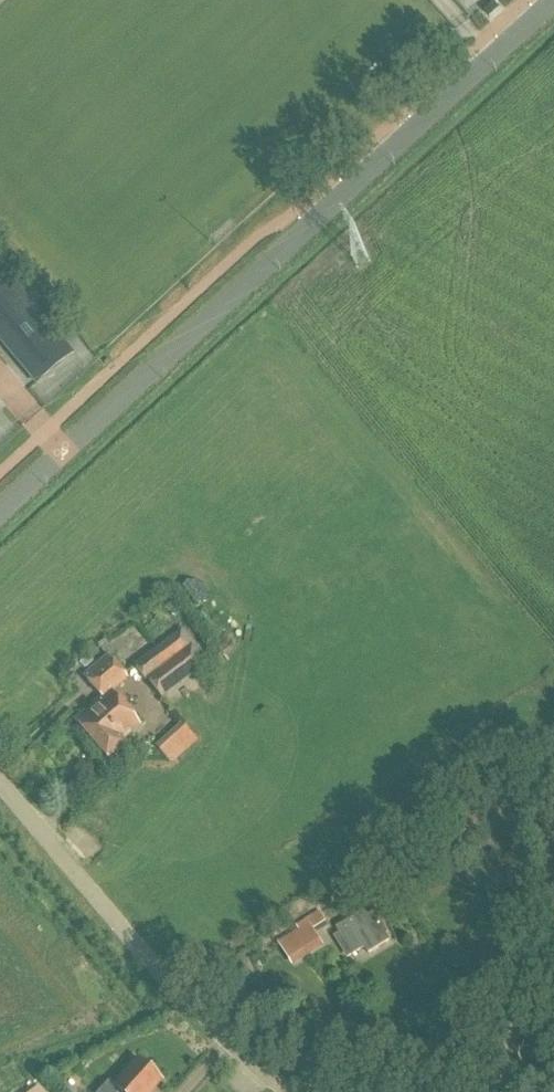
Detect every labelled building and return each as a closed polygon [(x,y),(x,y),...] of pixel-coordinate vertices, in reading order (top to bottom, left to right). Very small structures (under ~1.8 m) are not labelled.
[(498,5),(493,0),(488,0),(481,6),(488,14),(498,5)] [(36,388),(73,357),(8,279),(0,286),(0,346),(36,388)] [(161,700),(204,666),(179,632),(132,663),(145,683),(147,682),(161,700)] [(108,761),(125,746),(121,741),(139,725),(110,691),(125,678),(106,656),(83,675),(101,697),(74,720),(108,761)] [(167,751),(182,767),(208,744),(194,728),(167,751)] [(299,930),(278,942),(292,966),(325,947),(314,929),(326,921),(320,911),(296,925),(299,930)] [(367,918),(364,912),(338,928),(342,933),(336,937),(349,956),(364,947),(367,953),(389,940),(384,933),(385,933),(374,914),(367,918)] [(162,1081),(136,1058),(110,1087),(116,1091),(152,1091),(162,1081)]
